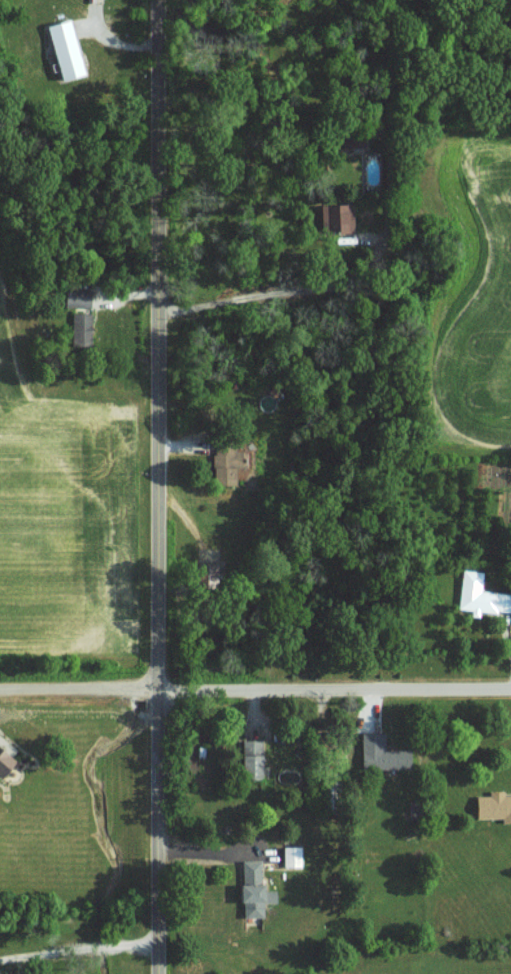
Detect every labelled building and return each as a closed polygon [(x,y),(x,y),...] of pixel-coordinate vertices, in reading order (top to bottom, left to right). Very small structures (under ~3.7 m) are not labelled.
[(67,19),(44,25),(59,80),(81,73),(67,19)] [(352,232),(351,204),(318,205),(319,233),(352,232)] [(88,307),(88,289),(63,289),(63,307),(88,307)] [(70,346),(89,346),(89,312),(70,313),(70,346)] [(233,467),(241,467),(241,450),(233,450),(233,441),(211,441),(212,483),(233,483),(233,467)] [(470,609),(470,610),(510,613),(510,593),(479,590),(481,571),(460,569),(457,608),(470,609)] [(383,748),(383,732),(360,732),(360,768),(408,768),(408,749),(383,748)] [(259,776),(259,739),(240,739),(240,777),(259,776)] [(12,759),(0,751),(0,778),(12,759)] [(502,794),(502,789),(487,790),(487,794),(474,794),(474,817),(500,817),(500,821),(510,821),(510,794),(502,794)] [(300,865),(300,846),(282,846),(282,866),(300,865)] [(241,916),(260,916),(260,859),(240,859),(240,883),(236,883),(236,901),(241,901),(241,916)] [(274,890),(262,890),(262,902),(274,902),(274,890)]
